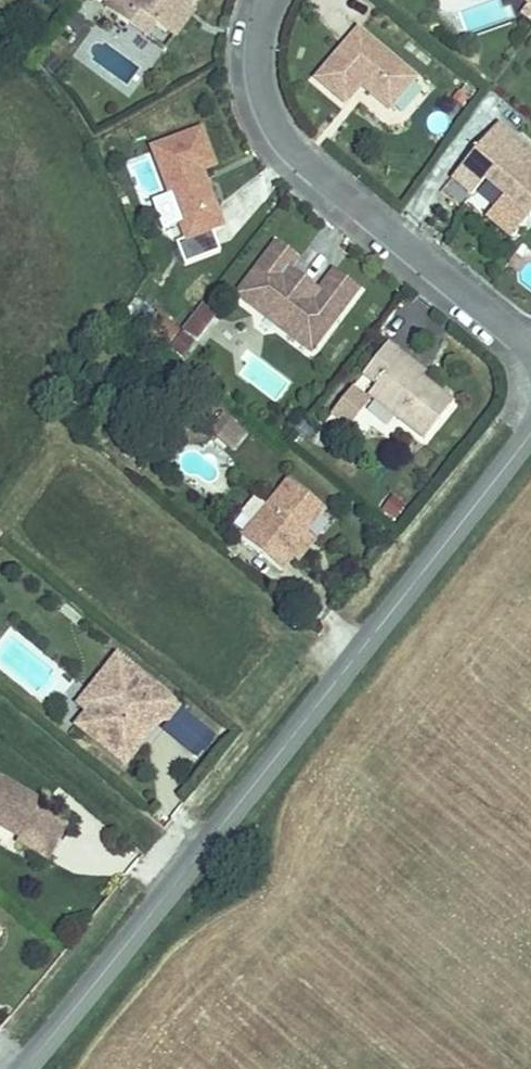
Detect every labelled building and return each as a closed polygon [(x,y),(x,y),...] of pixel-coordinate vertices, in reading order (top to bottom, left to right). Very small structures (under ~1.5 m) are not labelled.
[(86,1),(108,19),(117,9),(135,24),(143,31),(167,1),(172,4),(176,0),(88,0),(86,1)] [(167,1),(143,31),(152,38),(177,8),(172,4),(167,1)] [(117,9),(108,19),(127,34),(135,24),(117,9)] [(336,78),(366,103),(395,67),(336,19),(301,62),(331,85),(336,78)] [(186,117),(141,135),(174,219),(207,206),(188,158),(200,153),(186,117)] [(437,174),(458,191),(468,179),(515,217),(530,198),(530,163),(496,134),(489,143),(482,137),(474,146),(465,139),(437,174)] [(259,229),(218,283),(241,301),(254,300),(269,312),(269,323),(295,342),(345,277),(320,257),(303,279),(298,275),(289,280),(274,269),(275,257),(283,247),(259,229)] [(125,297),(114,311),(137,330),(149,316),(125,297)] [(254,300),(241,301),(269,323),(269,312),(254,300)] [(198,340),(217,312),(201,301),(181,329),(198,340)] [(349,385),(406,431),(434,397),(402,372),(380,354),(386,346),(370,333),(345,363),(358,374),(349,385)] [(408,364),(386,346),(380,354),(402,372),(408,364)] [(235,450),(247,430),(225,417),(213,437),(235,450)] [(268,469),(222,529),(263,561),(271,551),(284,534),(279,530),(287,520),(304,497),(268,469)] [(301,530),(287,520),(279,530),(284,534),(271,551),(280,557),(301,530)] [(110,650),(80,685),(105,706),(83,733),(115,760),(137,733),(130,727),(142,713),(167,713),(174,705),(110,650)] [(105,706),(80,685),(68,699),(79,708),(69,720),(83,733),(105,706)] [(0,781),(0,785),(15,793),(22,781),(5,772),(0,781)] [(10,817),(6,825),(3,831),(19,840),(38,806),(15,793),(0,785),(0,813),(10,817)] [(54,815),(38,806),(19,840),(35,849),(54,815)] [(6,825),(10,817),(0,813),(0,822),(6,825)]
